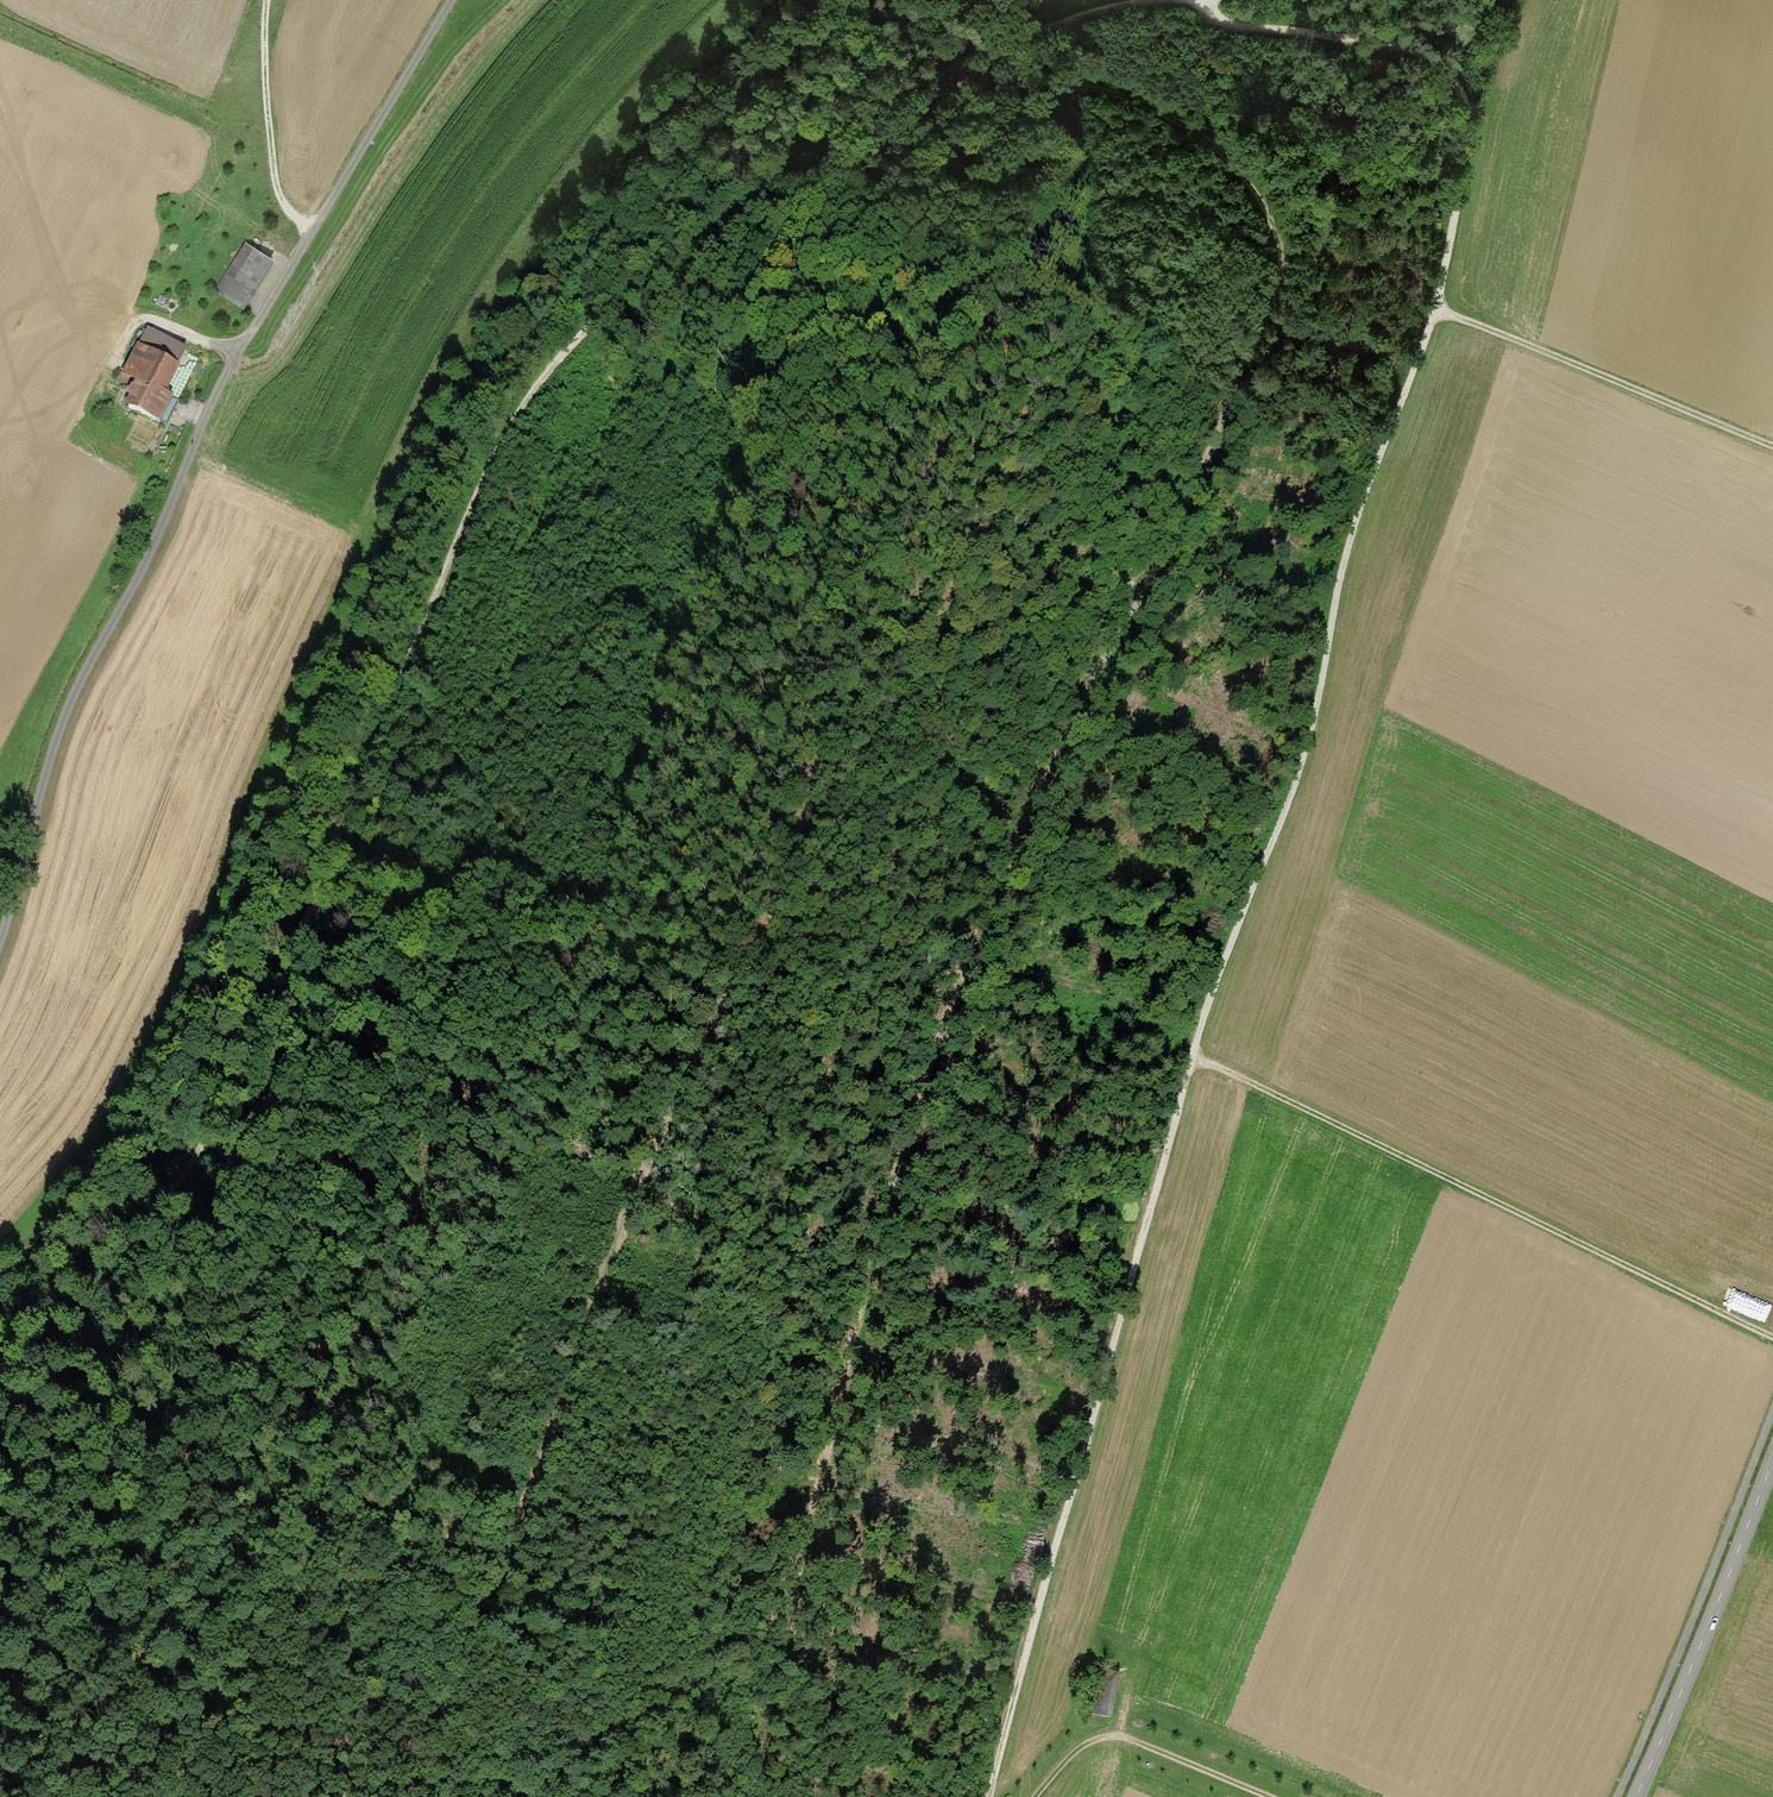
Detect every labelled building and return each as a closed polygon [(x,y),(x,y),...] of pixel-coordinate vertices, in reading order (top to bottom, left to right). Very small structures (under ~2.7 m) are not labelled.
[(243,244),(215,290),(242,307),(271,261),(243,244)] [(164,394),(186,349),(143,328),(120,374),(137,382),(126,404),(167,424),(178,401),(164,394)] [(1093,1672),(1085,1713),(1107,1717),(1115,1676),(1093,1672)]
